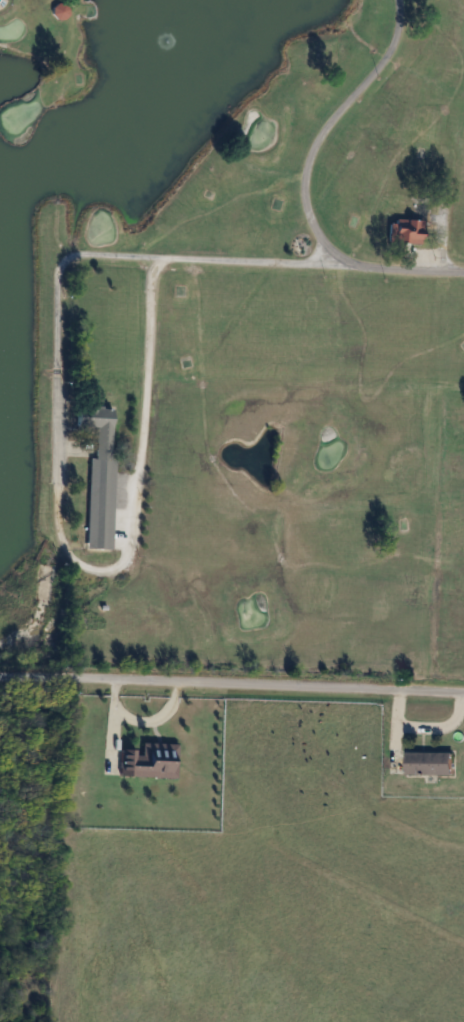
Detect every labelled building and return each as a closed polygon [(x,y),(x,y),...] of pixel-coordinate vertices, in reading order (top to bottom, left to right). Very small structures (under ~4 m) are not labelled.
[(390,243),(423,243),(423,220),(390,220),(390,243)] [(88,549),(111,549),(116,407),(79,406),(79,426),(93,426),(88,549)] [(120,776),(177,778),(178,744),(142,743),(141,750),(120,750),(120,776)] [(452,752),(406,752),(406,774),(452,774),(452,752)]
